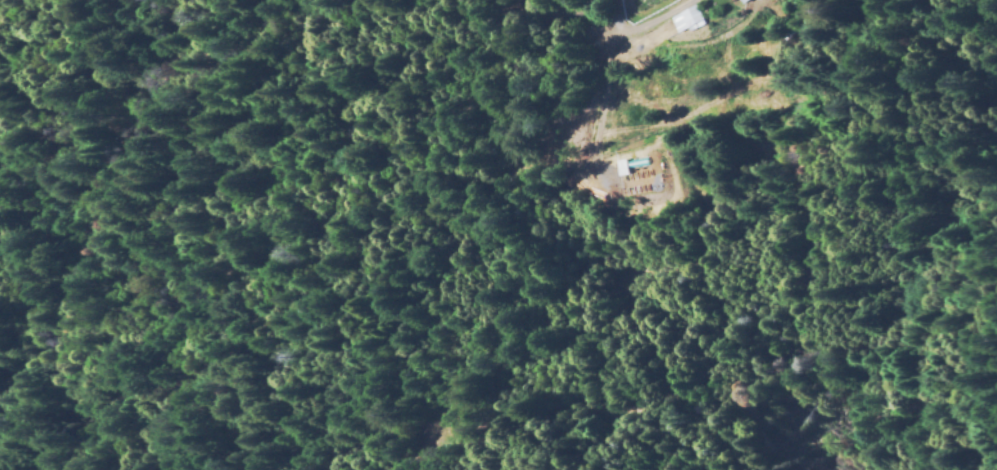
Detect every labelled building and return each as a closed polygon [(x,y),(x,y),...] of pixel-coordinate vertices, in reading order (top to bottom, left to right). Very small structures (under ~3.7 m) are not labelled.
[(671,13),(695,0),(702,14),(678,27),(671,13)]
